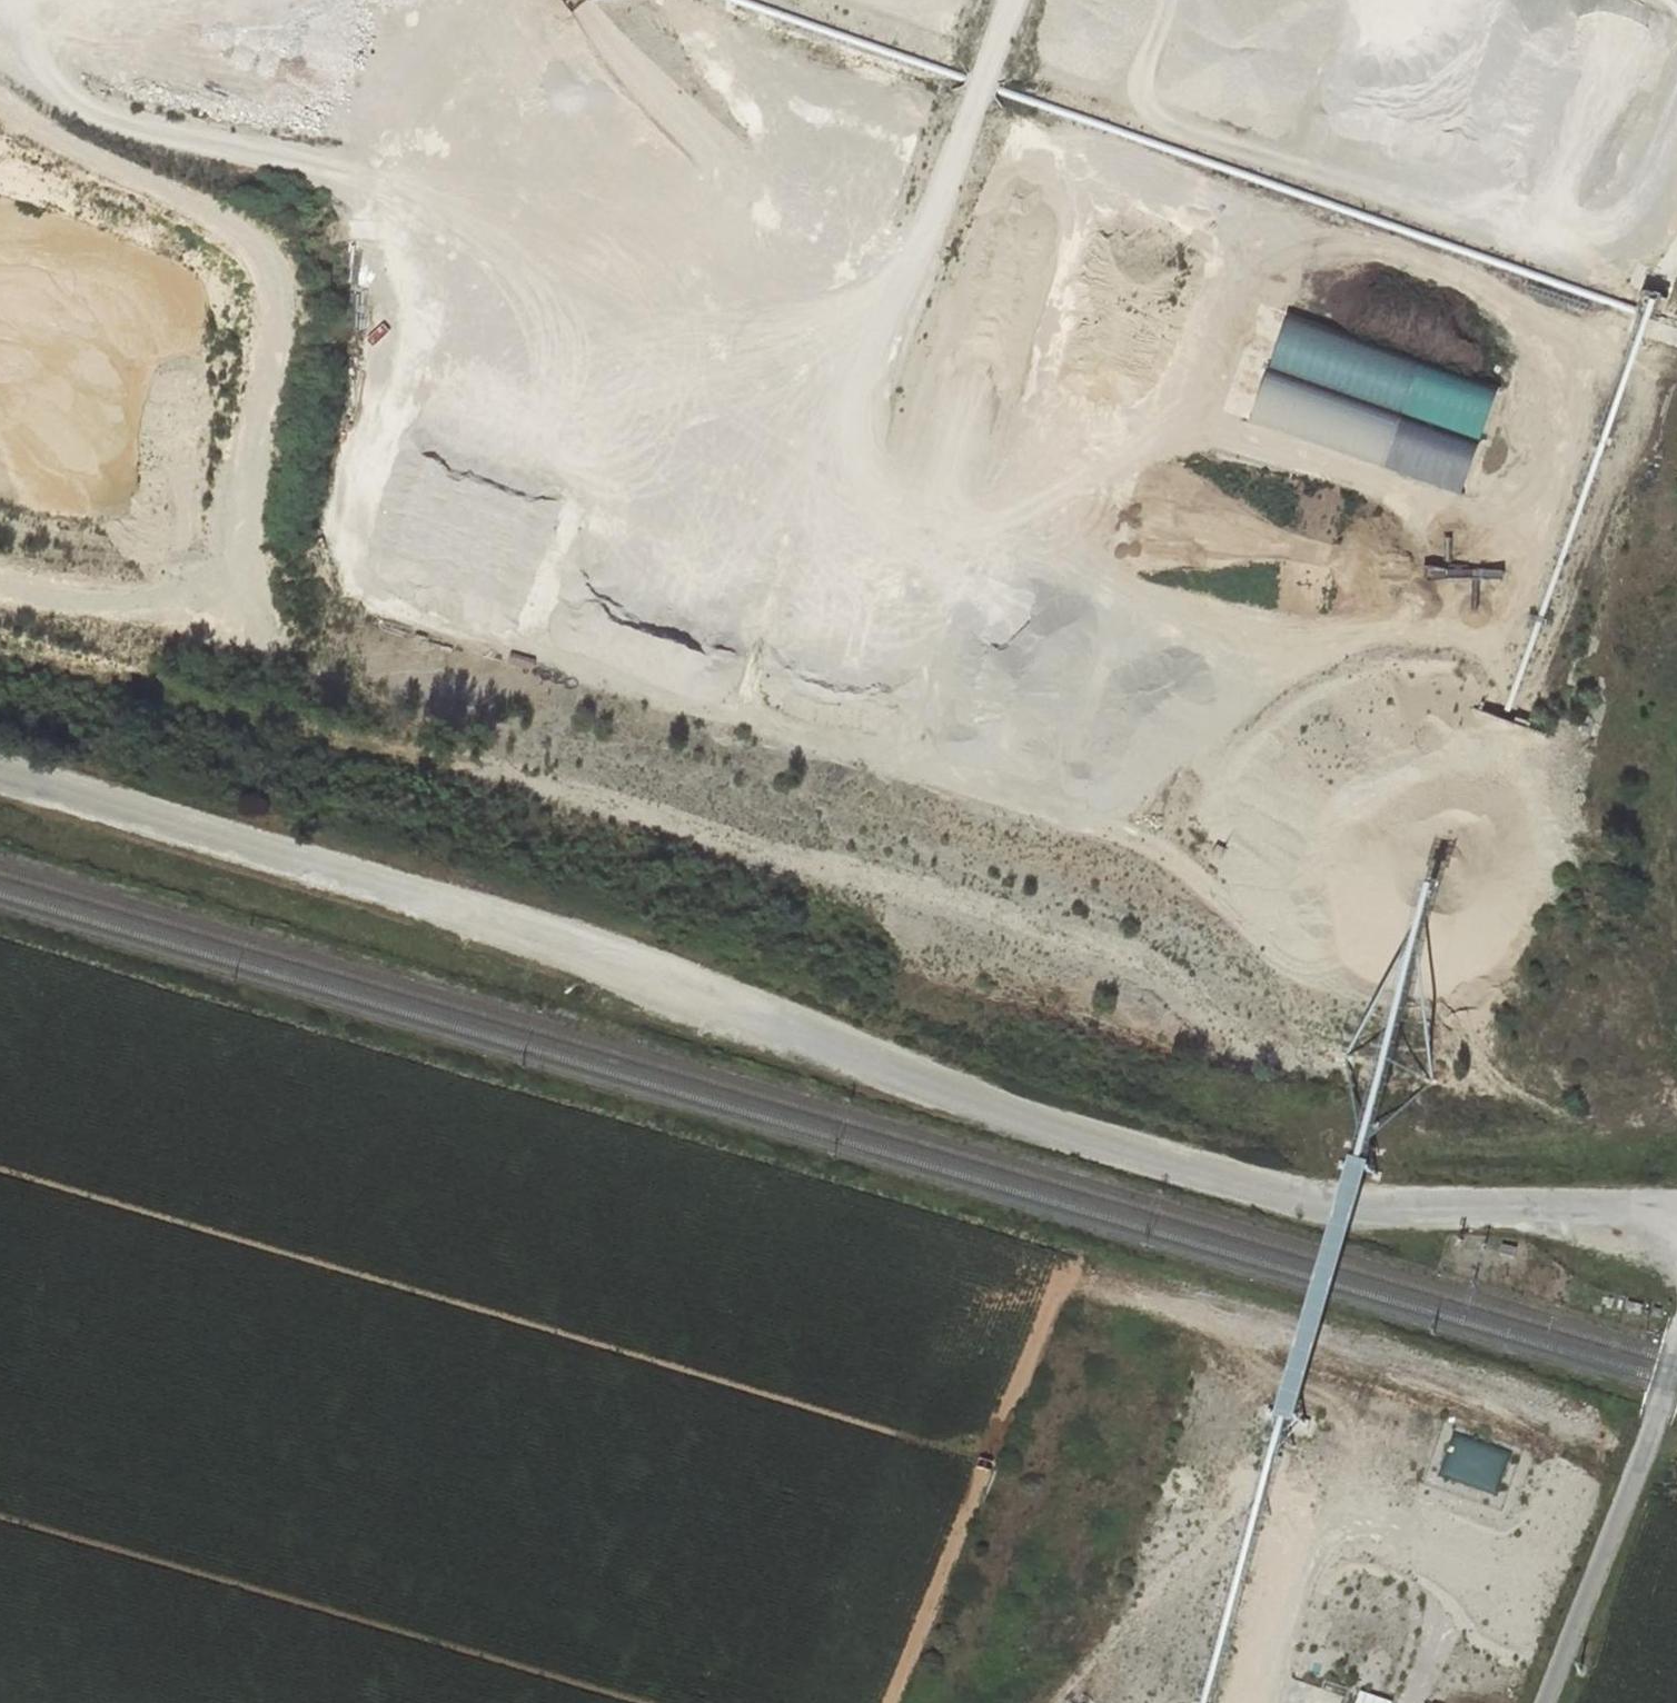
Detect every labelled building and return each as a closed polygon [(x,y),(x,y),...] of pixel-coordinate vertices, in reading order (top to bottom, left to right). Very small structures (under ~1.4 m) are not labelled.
[(1465,496),(1497,385),(1418,362),(1385,472),(1465,496)] [(1468,1472),(1499,1482),(1508,1453),(1477,1443),(1468,1472)] [(1393,1700),(1360,1690),(1357,1702),(1392,1702),(1393,1700)]
